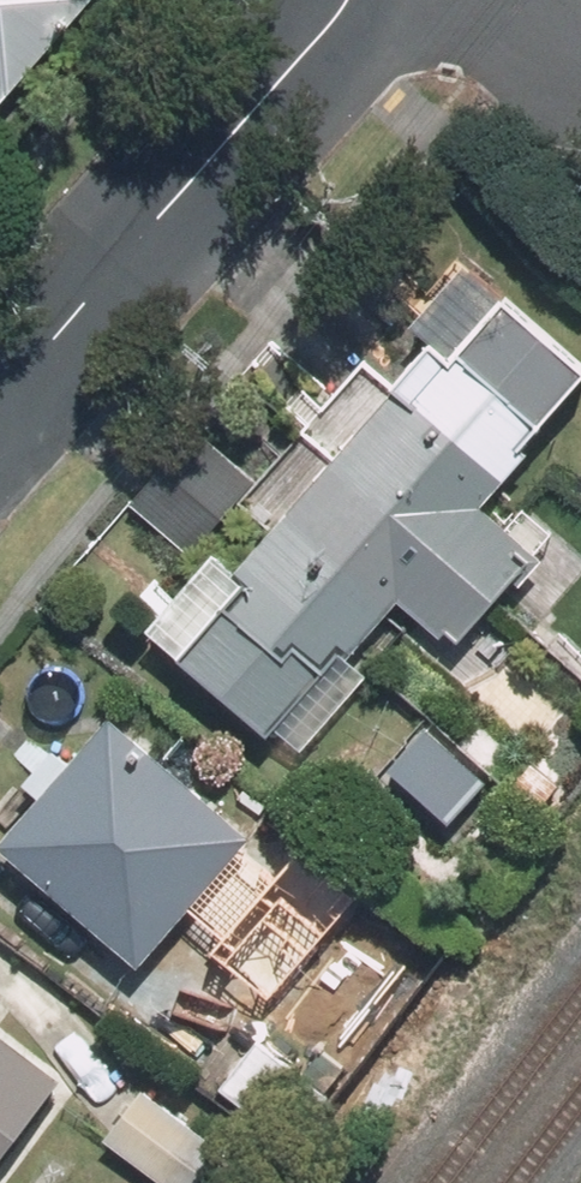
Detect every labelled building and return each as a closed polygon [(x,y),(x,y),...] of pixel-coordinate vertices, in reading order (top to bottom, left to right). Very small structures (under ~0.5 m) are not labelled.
[(79,0),(0,0),(0,94),(79,0)] [(332,462),(231,581),(208,561),(141,639),(264,743),(271,734),(296,755),(365,675),(348,661),(394,607),(451,656),(533,560),(475,511),(580,386),(580,366),(461,264),(401,334),(422,351),(392,387),(359,359),(297,432),(332,462)] [(185,561),(263,469),(214,428),(136,519),(185,561)] [(105,725),(69,766),(52,751),(18,789),(33,802),(0,839),(0,861),(132,977),(246,848),(105,725)] [(218,1011),(179,1062),(261,1125),(300,1075),(218,1011)] [(56,1088),(0,1046),(0,1163),(56,1088)] [(99,1143),(156,1182),(193,1182),(219,1148),(138,1089),(99,1143)]
